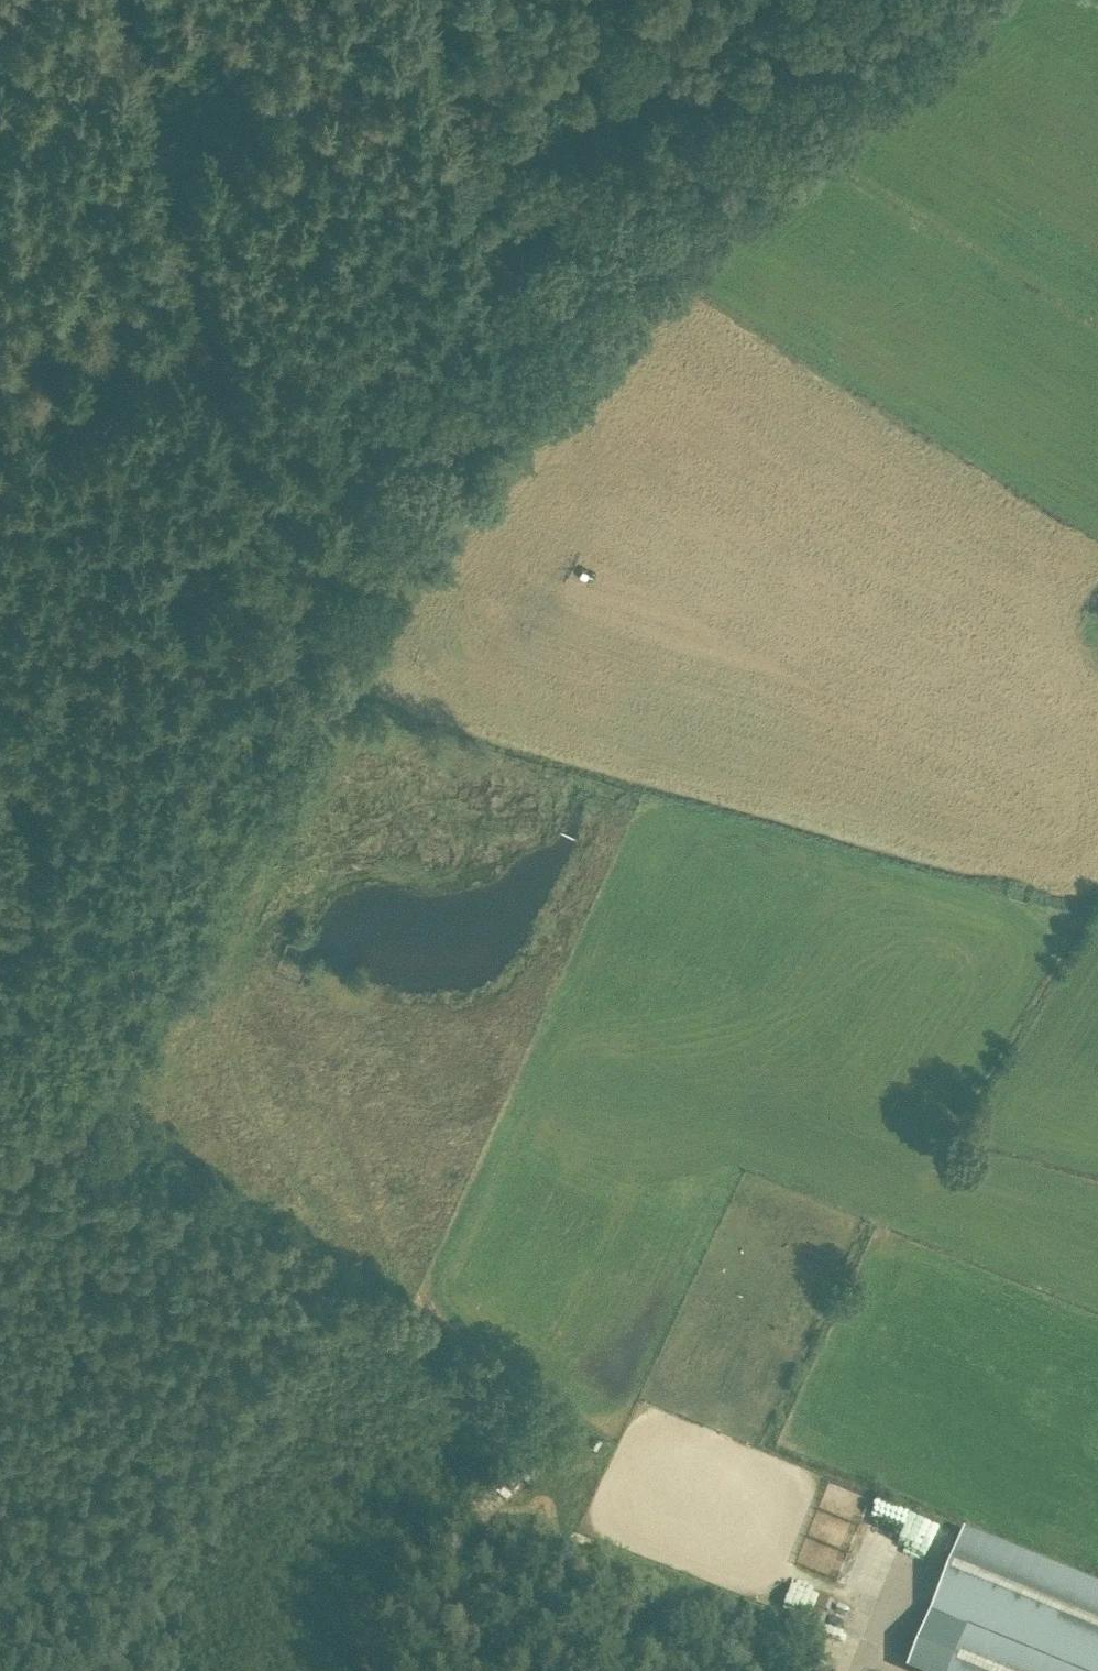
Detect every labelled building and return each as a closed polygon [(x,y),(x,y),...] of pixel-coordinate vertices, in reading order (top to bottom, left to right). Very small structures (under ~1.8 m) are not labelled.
[(964,1530),(929,1613),(966,1628),(948,1670),(1097,1670),(1097,1586),(964,1530)]
